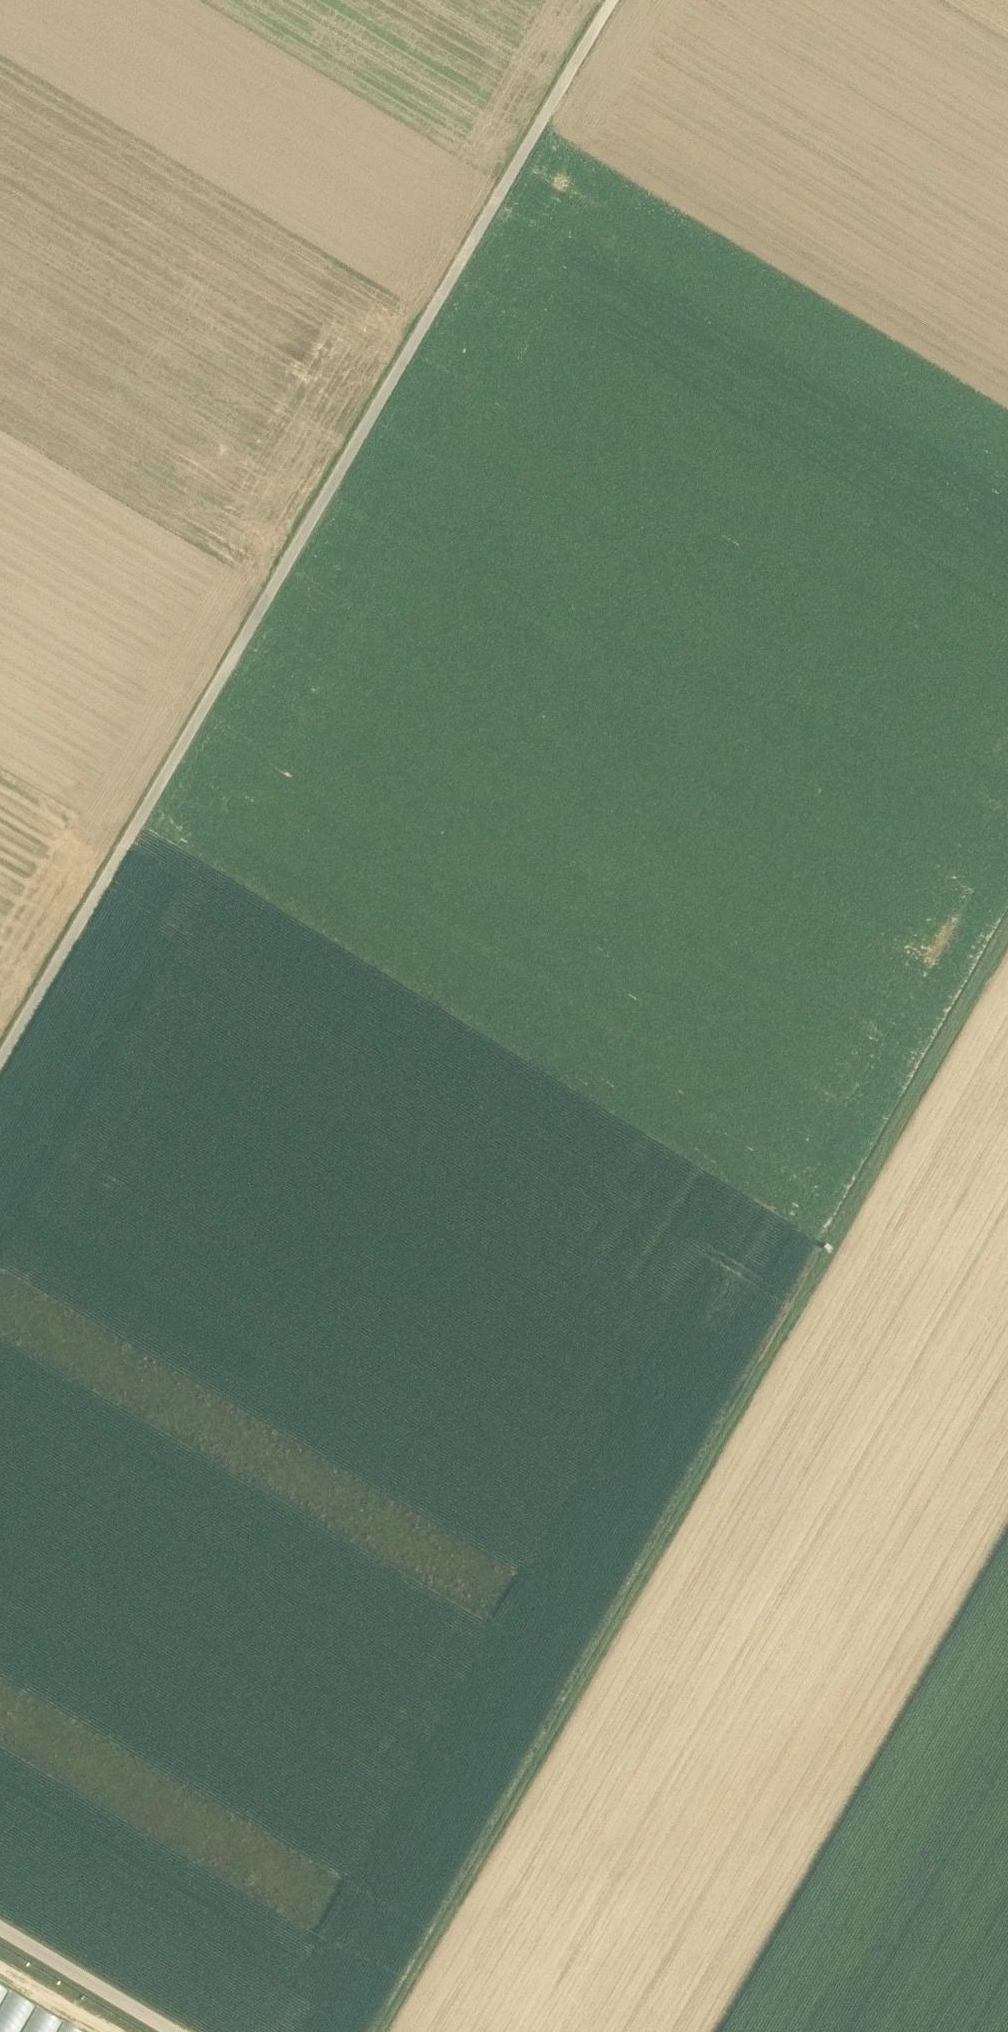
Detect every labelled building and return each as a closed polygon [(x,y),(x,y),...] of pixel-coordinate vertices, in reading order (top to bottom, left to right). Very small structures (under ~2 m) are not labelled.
[(0,1940),(0,2031),(152,2031),(0,1940)]
